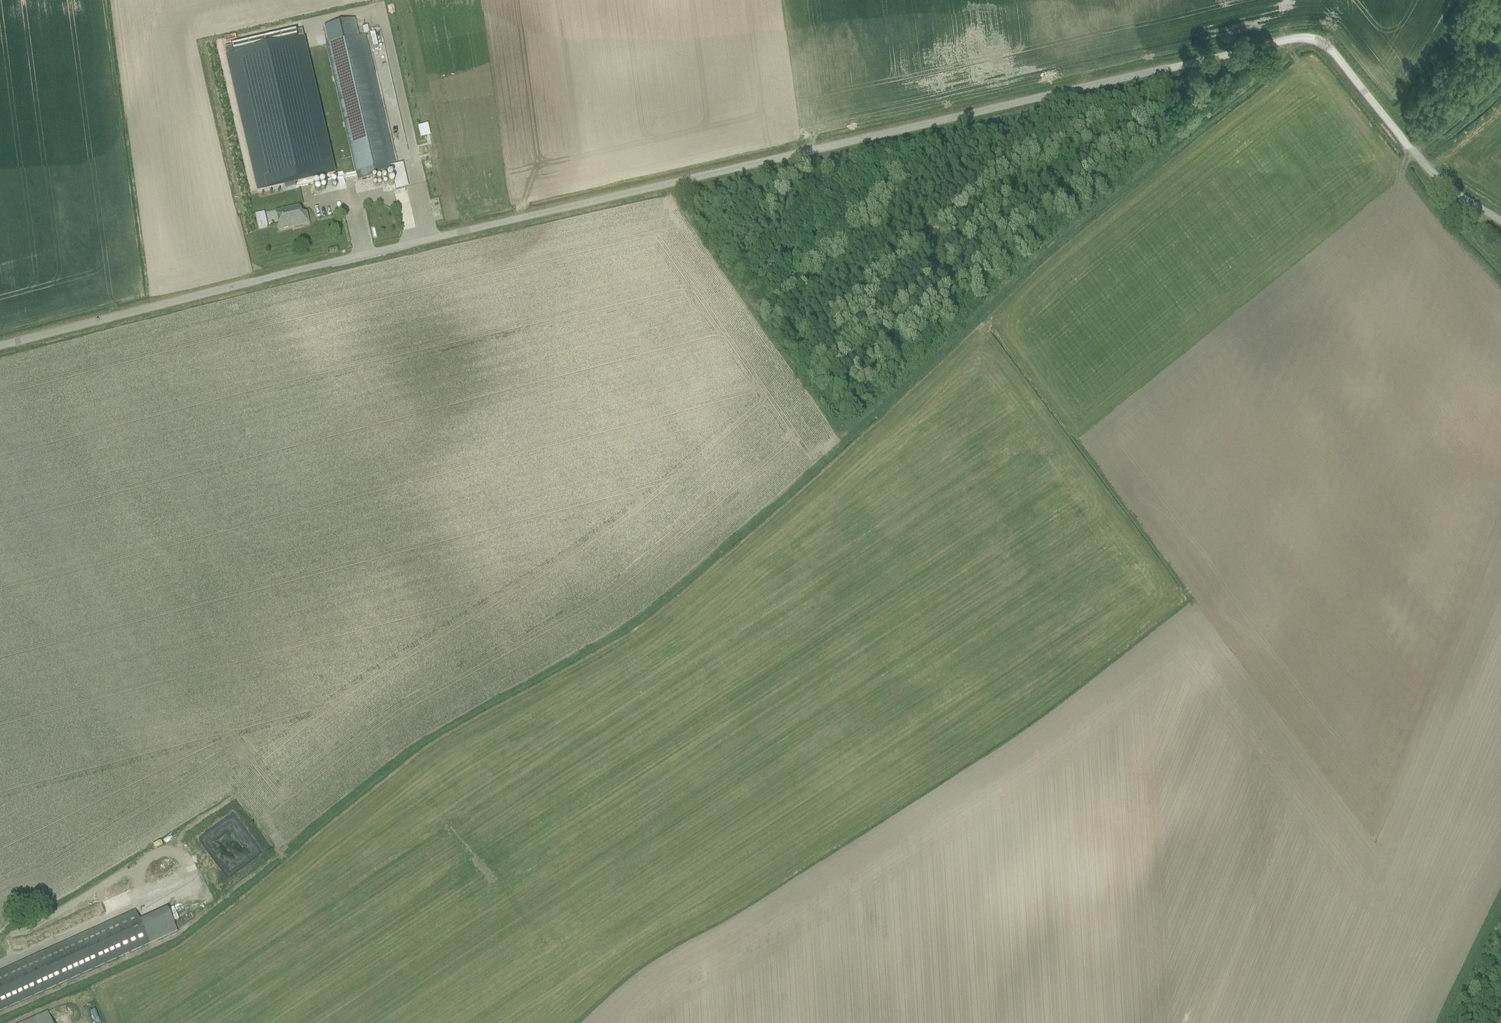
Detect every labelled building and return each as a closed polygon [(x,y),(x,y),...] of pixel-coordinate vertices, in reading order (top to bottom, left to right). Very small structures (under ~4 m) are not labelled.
[(301,31),(224,48),(257,192),(283,186),(284,190),(295,187),(294,183),(334,174),(301,31)] [(326,45),(357,181),(391,174),(360,37),(326,45)] [(275,212),(279,230),(307,223),(305,214),(299,215),(298,207),(275,212)] [(126,914),(0,971),(0,1011),(150,944),(138,917),(135,910),(126,914)] [(46,1012),(21,1022),(51,1022),(46,1012)]
